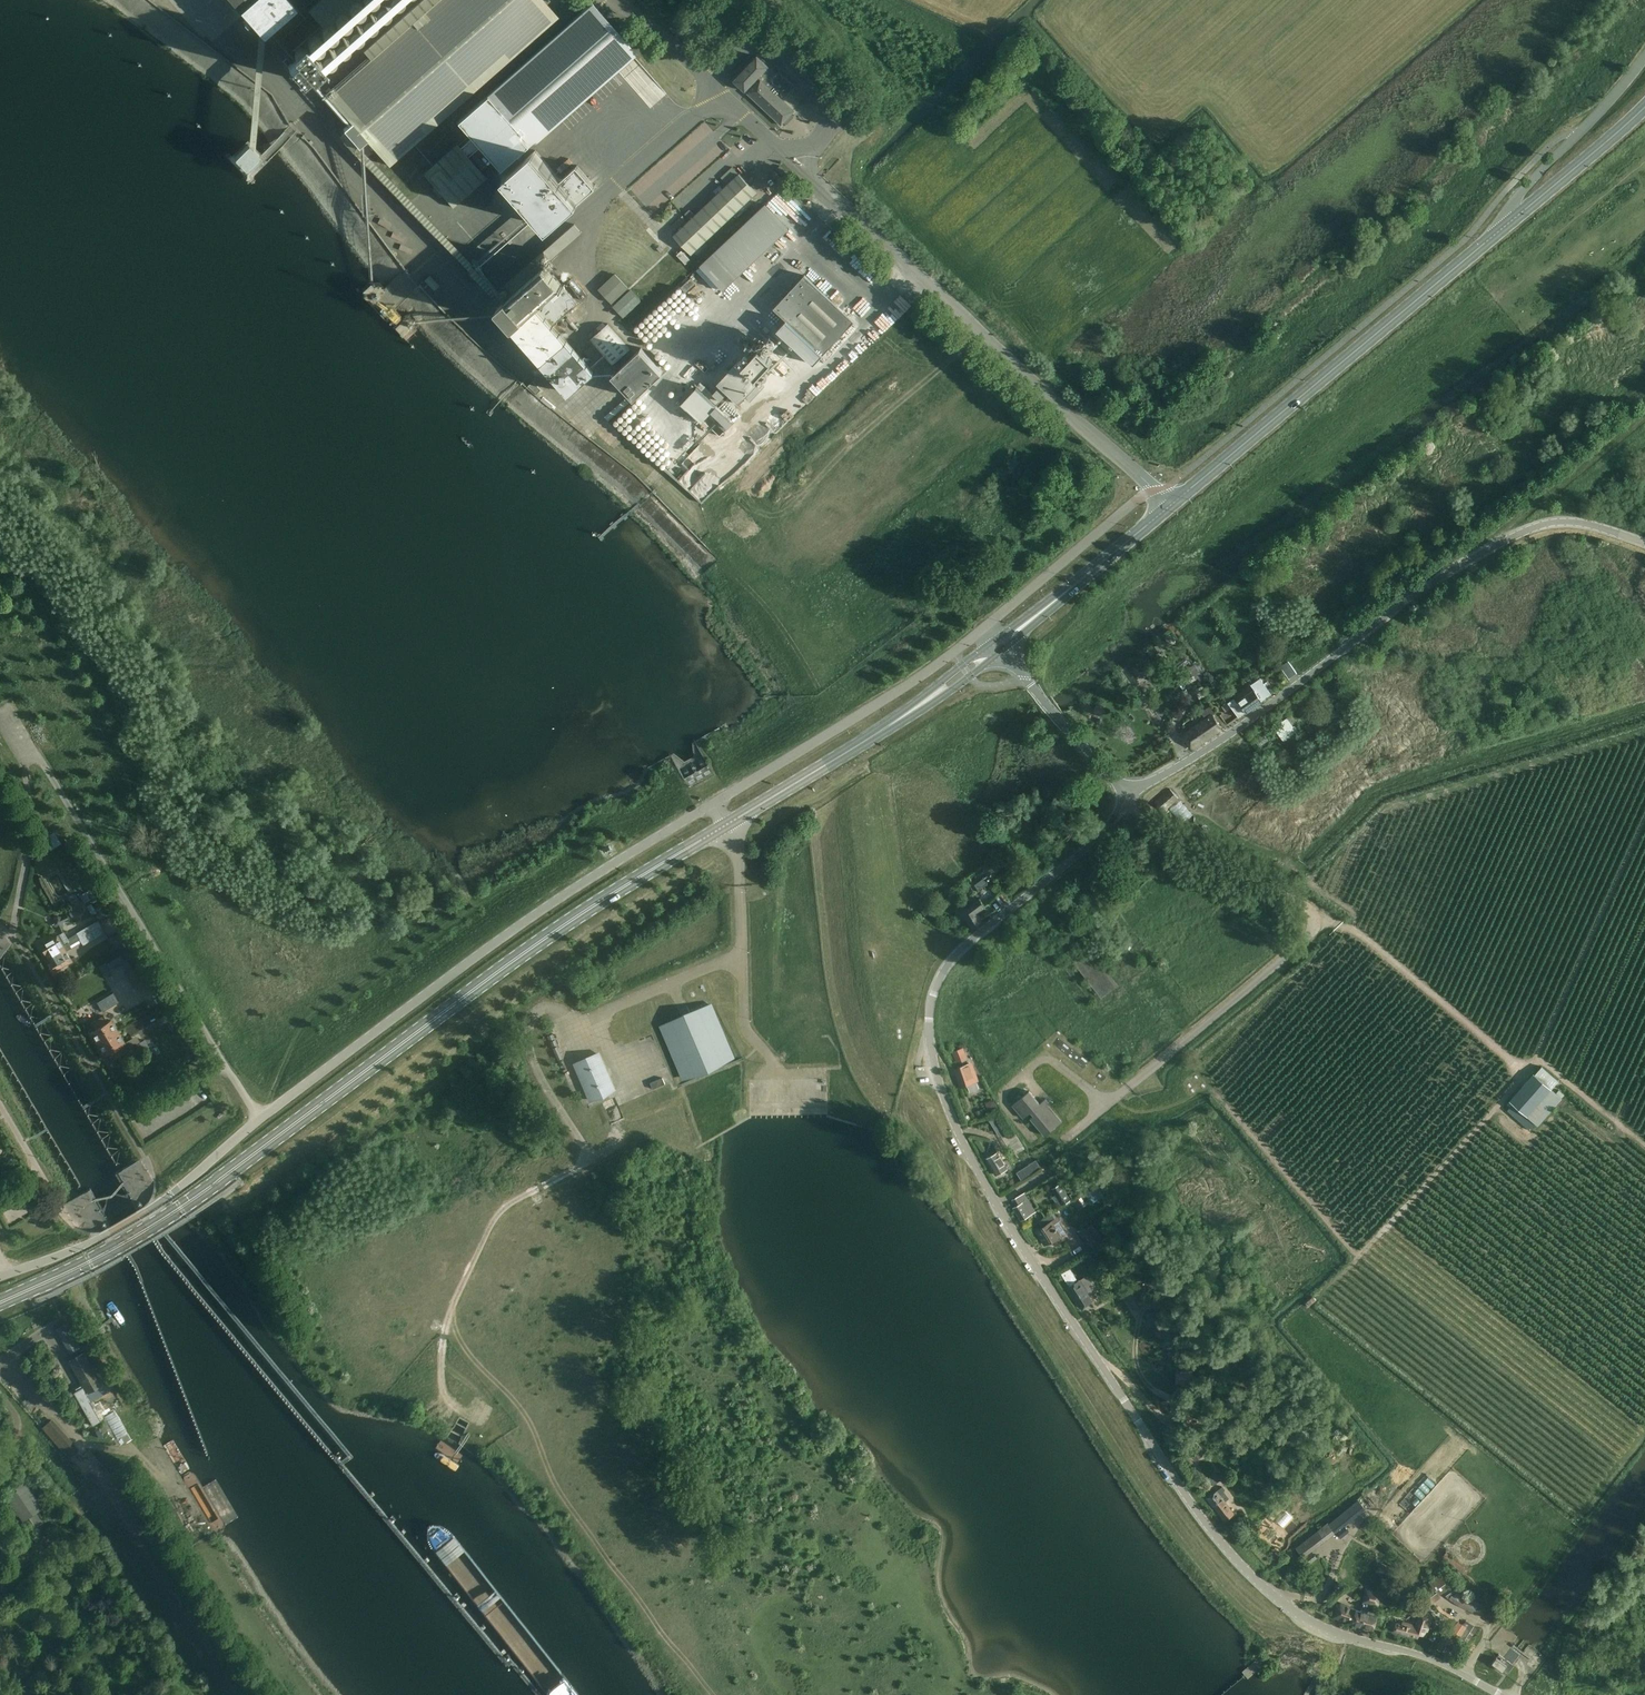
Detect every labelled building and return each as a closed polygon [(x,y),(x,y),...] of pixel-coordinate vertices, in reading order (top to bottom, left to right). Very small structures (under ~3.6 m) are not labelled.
[(278,40),(304,17),(289,0),(230,0),(262,36),(270,30),(278,40)] [(322,26),(352,0),(319,0),(308,10),(322,26)] [(389,166),(558,17),(543,0),(420,0),(362,51),(371,60),(328,97),(351,123),(343,129),(358,147),(366,140),(389,166)] [(486,95),(531,145),(633,55),(635,54),(636,53),(615,29),(591,3),(486,95)] [(287,65),(301,81),(308,75),(311,79),(324,68),(303,44),(290,55),(294,59),(287,65)] [(778,71),(776,74),(757,57),(734,81),(745,92),(758,78),(761,80),(747,94),(781,125),(794,111),(777,95),(781,91),(786,96),(795,86),(778,71)] [(460,148),(467,157),(478,147),(500,172),(531,145),(486,95),(456,121),(471,138),(460,148)] [(246,169),(260,155),(248,143),(234,156),(246,169)] [(456,144),(422,173),(453,208),(486,178),(467,157),(460,148),(456,144)] [(630,186),(654,214),(711,166),(703,157),(697,162),(689,152),(688,154),(680,144),(630,186)] [(504,177),(549,228),(596,187),(577,166),(561,179),(535,150),(504,177)] [(673,236),(691,255),(757,193),(739,174),(732,166),(720,177),(727,184),(673,236)] [(407,206),(457,259),(469,248),(419,195),(407,206)] [(766,203),(778,215),(784,209),(772,197),(766,203)] [(700,265),(723,290),(788,229),(765,204),(700,265)] [(514,330),(570,393),(594,372),(553,325),(578,303),(544,264),(581,232),(574,224),(505,285),(512,294),(498,306),(515,326),(516,325),(517,326),(514,328),(514,329),(514,330)] [(611,260),(611,246),(598,245),(597,259),(611,260)] [(614,273),(598,289),(612,303),(628,288),(614,273)] [(430,275),(424,280),(434,290),(439,285),(430,275)] [(854,321),(805,275),(774,308),(823,354),(854,321)] [(681,287),(686,293),(695,283),(690,278),(681,287)] [(631,288),(614,305),(625,316),(642,300),(631,288)] [(630,348),(608,323),(590,339),(611,364),(630,348)] [(641,347),(613,374),(634,397),(663,371),(641,347)] [(727,393),(739,404),(746,396),(751,401),(765,384),(757,377),(773,360),(759,347),(744,364),(739,360),(717,383),(720,386),(713,394),(721,401),(727,393)] [(531,382),(528,386),(537,394),(541,390),(540,388),(532,381),(531,382)] [(728,426),(733,421),(696,386),(681,402),(702,422),(709,415),(715,421),(719,417),(728,426)] [(1281,665),(1289,678),(1298,673),(1289,659),(1281,665)] [(1185,680),(1187,685),(1204,675),(1197,663),(1194,664),(1187,668),(1192,676),(1185,680)] [(1254,691),(1236,703),(1244,715),(1262,701),(1261,701),(1271,694),(1260,678),(1250,684),(1255,691),(1254,691)] [(1226,703),(1221,707),(1225,712),(1230,709),(1226,703)] [(1222,729),(1212,716),(1184,736),(1193,749),(1222,729)] [(1273,727),(1283,741),(1299,731),(1295,725),(1294,726),(1287,717),(1273,727)] [(1265,755),(1274,749),(1270,743),(1261,749),(1265,755)] [(1156,803),(1163,812),(1179,798),(1171,790),(1156,803)] [(47,847),(59,840),(54,833),(42,840),(47,847)] [(980,892),(989,886),(984,878),(975,885),(980,892)] [(74,894),(68,898),(71,903),(77,899),(74,894)] [(962,911),(972,929),(982,922),(976,913),(984,907),(979,899),(962,911)] [(91,904),(86,906),(92,915),(96,913),(91,904)] [(53,918),(51,921),(53,925),(58,928),(60,931),(64,929),(62,926),(64,921),(68,919),(65,915),(62,917),(58,915),(53,918)] [(98,920),(95,922),(76,933),(80,939),(101,926),(98,920)] [(101,926),(80,939),(83,945),(105,932),(101,926)] [(61,933),(40,945),(41,946),(45,954),(46,954),(48,957),(70,945),(68,942),(67,942),(61,933)] [(70,945),(48,958),(50,961),(55,970),(72,960),(66,950),(71,947),(70,945)] [(1071,960),(1102,998),(1119,984),(1089,946),(1071,960)] [(105,963),(100,965),(106,977),(111,974),(109,970),(124,961),(121,955),(105,964),(105,963)] [(137,966),(129,970),(125,973),(135,990),(147,983),(137,966)] [(74,984),(65,988),(69,996),(78,991),(74,984)] [(684,1077),(707,1067),(732,1057),(710,1005),(662,1025),(684,1077)] [(97,1041),(116,1030),(110,1020),(107,1021),(104,1015),(90,1023),(94,1030),(91,1031),(97,1041)] [(116,1030),(97,1041),(105,1054),(108,1053),(111,1059),(125,1051),(121,1044),(124,1043),(116,1030)] [(140,1042),(136,1035),(125,1041),(134,1054),(142,1050),(138,1043),(140,1042)] [(156,1044),(148,1049),(153,1057),(161,1052),(156,1044)] [(953,1052),(957,1063),(967,1059),(963,1049),(953,1052)] [(575,1064),(577,1064),(591,1097),(590,1098),(590,1099),(592,1099),(591,1098),(611,1090),(612,1090),(612,1088),(610,1089),(596,1055),(597,1055),(597,1053),(595,1054),(596,1054),(576,1063),(576,1062),(575,1063),(575,1064)] [(966,1085),(969,1092),(979,1089),(976,1081),(978,1081),(974,1070),(971,1071),(969,1064),(954,1069),(960,1087),(966,1085)] [(1527,1116),(1538,1126),(1562,1098),(1561,1098),(1564,1094),(1558,1089),(1555,1093),(1551,1089),(1558,1080),(1542,1066),(1534,1074),(1534,1073),(1510,1101),(1527,1117),(1527,1116)] [(1030,1118),(1044,1135),(1062,1121),(1048,1104),(1049,1103),(1046,1099),(1040,1104),(1029,1091),(1012,1105),(1023,1118),(1031,1112),(1033,1115),(1030,1118)] [(985,1102),(987,1110),(997,1107),(995,1099),(985,1102)] [(1000,1132),(1011,1151),(1019,1147),(998,1113),(989,1119),(998,1134),(1000,1132)] [(996,1175),(1007,1168),(998,1152),(986,1158),(996,1175)] [(1021,1179),(1041,1167),(1037,1160),(1017,1171),(1021,1179)] [(1071,1200),(1060,1183),(1051,1188),(1062,1205),(1071,1200)] [(1075,1190),(1069,1194),(1072,1199),(1078,1194),(1075,1190)] [(1021,1219),(1035,1210),(1025,1195),(1014,1201),(1017,1206),(1014,1208),(1021,1219)] [(1055,1219),(1036,1231),(1045,1245),(1052,1240),(1054,1243),(1065,1236),(1057,1222),(1055,1219)] [(1089,1225),(1076,1233),(1087,1248),(1087,1249),(1100,1241),(1096,1234),(1089,1225)] [(1068,1287),(1081,1308),(1092,1301),(1087,1293),(1088,1292),(1090,1296),(1095,1293),(1089,1284),(1092,1283),(1087,1275),(1068,1287)] [(1133,1310),(1146,1302),(1145,1300),(1149,1298),(1140,1283),(1123,1293),(1133,1310)] [(1155,1296),(1158,1301),(1167,1296),(1164,1291),(1155,1296)] [(1149,1324),(1158,1321),(1155,1311),(1146,1313),(1149,1324)] [(84,1353),(76,1357),(68,1362),(86,1392),(91,1401),(106,1392),(101,1384),(102,1383),(84,1353)] [(1177,1383),(1191,1383),(1191,1370),(1177,1370),(1177,1383)] [(25,1399),(21,1403),(27,1409),(31,1405),(29,1404),(31,1403),(27,1399),(26,1400),(25,1399)] [(52,1419),(41,1428),(68,1459),(79,1450),(52,1419)] [(1194,1460),(1204,1452),(1195,1441),(1186,1449),(1194,1460)] [(1204,1482),(1209,1478),(1215,1485),(1222,1479),(1216,1472),(1215,1473),(1212,1469),(1201,1478),(1204,1482)] [(44,1521),(37,1510),(41,1507),(24,1482),(5,1494),(22,1520),(27,1516),(35,1528),(44,1521)] [(1207,1499),(1224,1521),(1234,1513),(1225,1501),(1229,1498),(1223,1491),(1224,1489),(1222,1487),(1217,1491),(1207,1499)] [(1357,1517),(1367,1508),(1358,1498),(1348,1507),(1357,1517)] [(1328,1522),(1336,1532),(1345,1525),(1337,1515),(1328,1522)] [(1312,1551),(1336,1532),(1328,1522),(1295,1548),(1308,1564),(1317,1557),(1312,1551)] [(1336,1532),(1339,1537),(1348,1530),(1345,1525),(1336,1532)] [(1467,1569),(1446,1552),(1443,1556),(1463,1573),(1467,1569)] [(1385,1576),(1390,1567),(1381,1562),(1376,1571),(1385,1576)] [(1421,1609),(1444,1592),(1449,1598),(1460,1590),(1455,1583),(1449,1587),(1440,1574),(1424,1586),(1411,1595),(1421,1609)] [(1369,1606),(1373,1607),(1374,1604),(1379,1605),(1382,1592),(1366,1588),(1360,1612),(1356,1611),(1336,1604),(1333,1618),(1353,1624),(1373,1629),(1376,1616),(1367,1614),(1369,1606)] [(1464,1594),(1460,1590),(1449,1598),(1459,1605),(1476,1614),(1481,1603),(1464,1594)] [(1394,1632),(1418,1638),(1419,1634),(1424,1635),(1425,1631),(1427,1631),(1432,1617),(1420,1613),(1416,1626),(1409,1624),(1408,1627),(1396,1623),(1394,1632)] [(1459,1637),(1468,1642),(1474,1633),(1474,1634),(1478,1628),(1465,1620),(1463,1625),(1462,1626),(1465,1628),(1459,1637)] [(1462,1626),(1463,1625),(1457,1622),(1451,1632),(1459,1637),(1465,1628),(1462,1626)] [(1503,1671),(1505,1673),(1513,1665),(1499,1654),(1492,1664),(1503,1671)]
